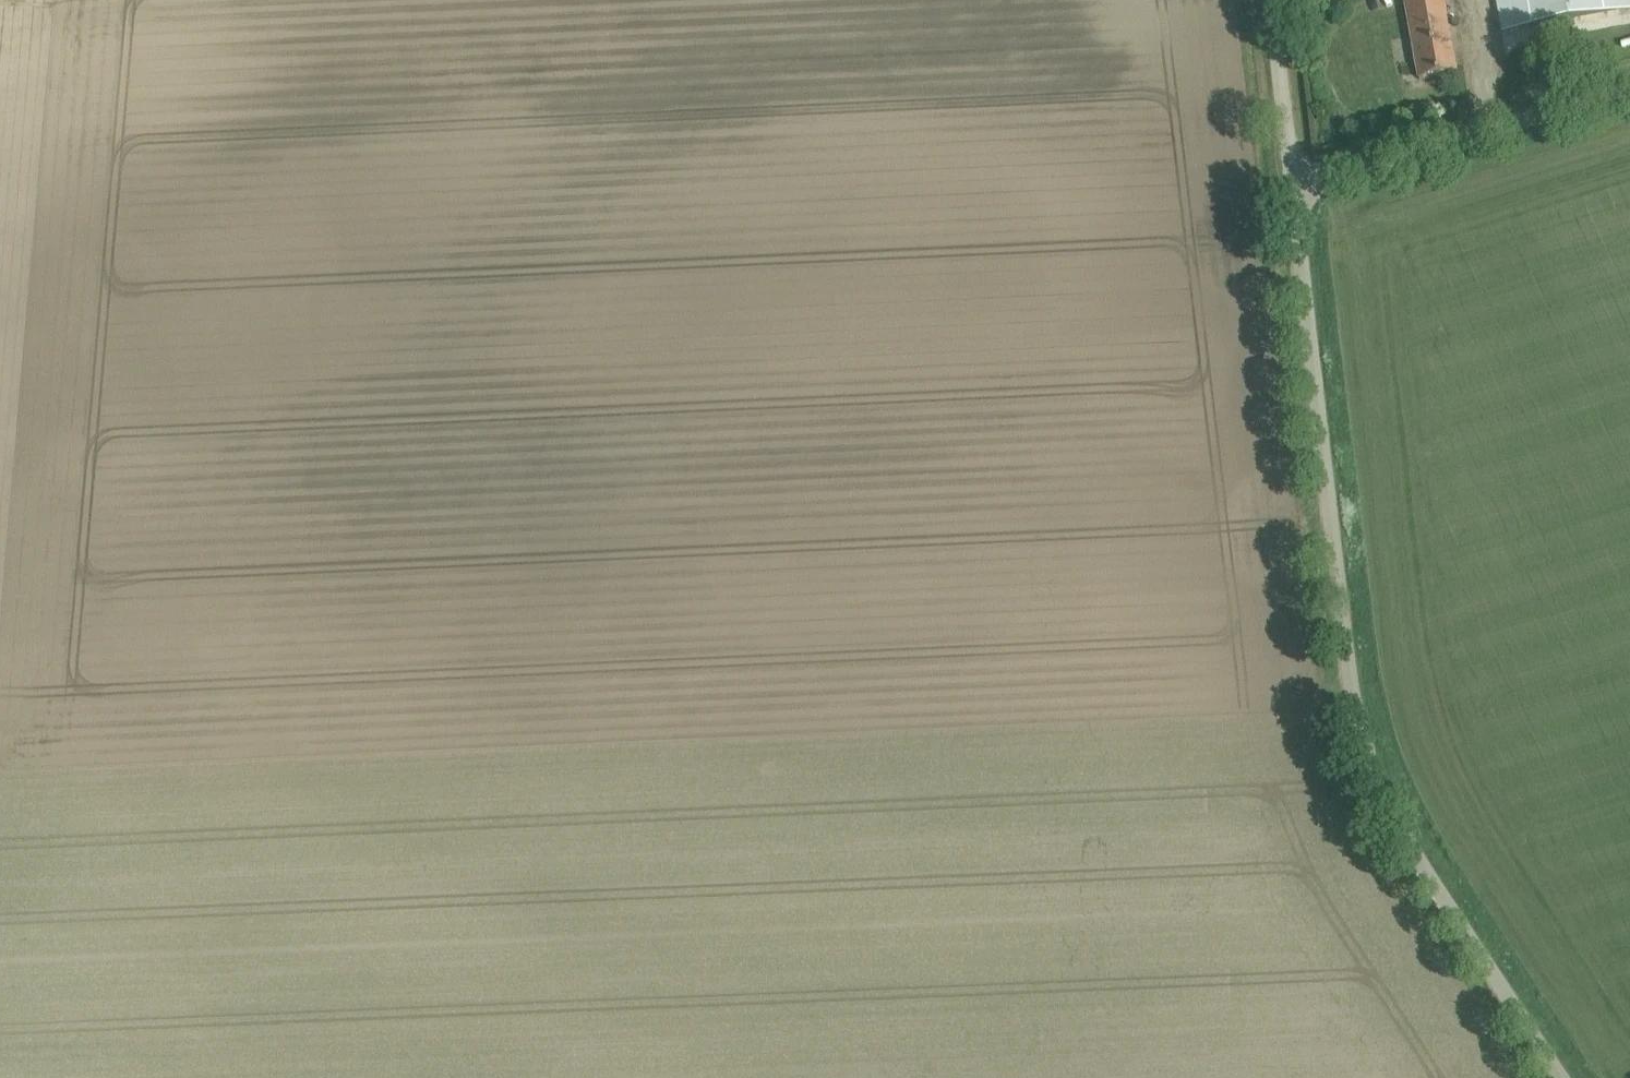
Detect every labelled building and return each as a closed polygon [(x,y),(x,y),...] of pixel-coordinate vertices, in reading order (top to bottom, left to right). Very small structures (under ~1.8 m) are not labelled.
[(1420,79),(1457,73),(1444,0),(1406,0),(1420,79)] [(1501,30),(1629,7),(1629,0),(1496,0),(1501,30)]
